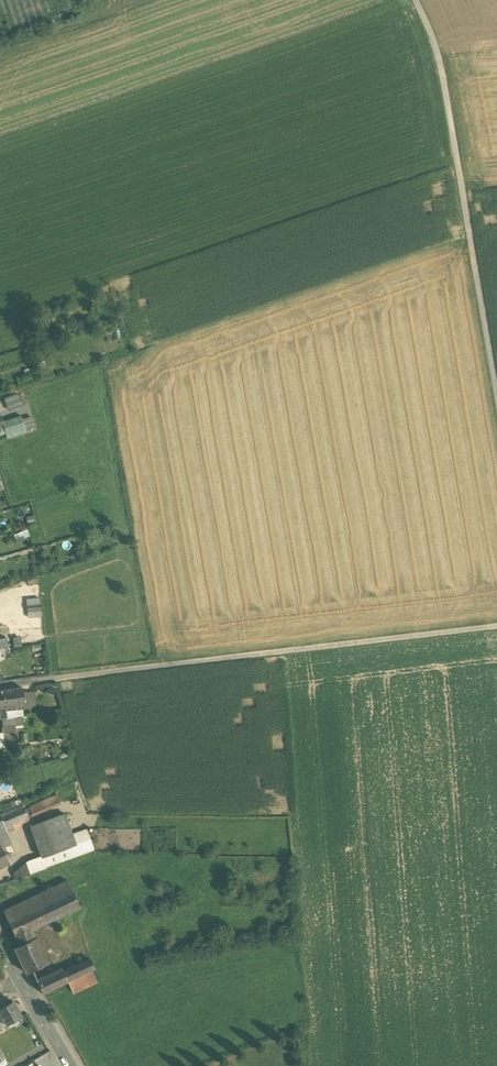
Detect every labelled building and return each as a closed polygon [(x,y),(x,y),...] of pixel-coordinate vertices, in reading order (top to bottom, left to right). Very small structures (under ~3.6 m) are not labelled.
[(8,409),(22,404),(19,394),(4,399),(8,409)] [(32,416),(22,419),(26,431),(36,428),(32,416)] [(2,423),(7,438),(26,433),(26,431),(22,419),(22,417),(2,423)] [(40,604),(27,606),(28,612),(41,611),(40,604)] [(13,638),(14,647),(22,646),(21,637),(13,638)] [(0,691),(0,710),(6,709),(6,712),(26,709),(24,694),(24,688),(0,691)] [(24,694),(26,709),(35,708),(33,692),(24,694)] [(14,719),(2,720),(3,727),(15,726),(14,719)] [(60,803),(57,796),(24,810),(27,817),(60,803)] [(22,805),(19,799),(0,808),(0,810),(2,814),(22,805)] [(0,815),(7,832),(27,817),(24,810),(22,805),(0,815)] [(64,814),(30,826),(42,857),(42,858),(75,846),(71,835),(64,814)] [(75,846),(42,858),(42,857),(39,858),(43,870),(46,869),(46,867),(93,850),(86,829),(71,835),(75,846)] [(10,863),(3,850),(0,842),(0,869),(10,863)] [(39,858),(28,863),(14,873),(16,880),(43,870),(39,858)] [(68,881),(27,900),(32,911),(73,892),(68,881)] [(32,911),(8,922),(14,935),(30,928),(75,906),(79,905),(73,892),(32,911)] [(27,900),(3,912),(8,922),(32,911),(27,900)] [(30,928),(14,935),(19,945),(14,948),(27,974),(47,964),(30,928)] [(91,959),(63,972),(62,970),(37,982),(42,993),(67,981),(95,969),(96,969),(91,959)] [(100,980),(95,969),(67,981),(72,993),(100,980)] [(13,1001),(0,1009),(0,1029),(22,1017),(13,1001)]
